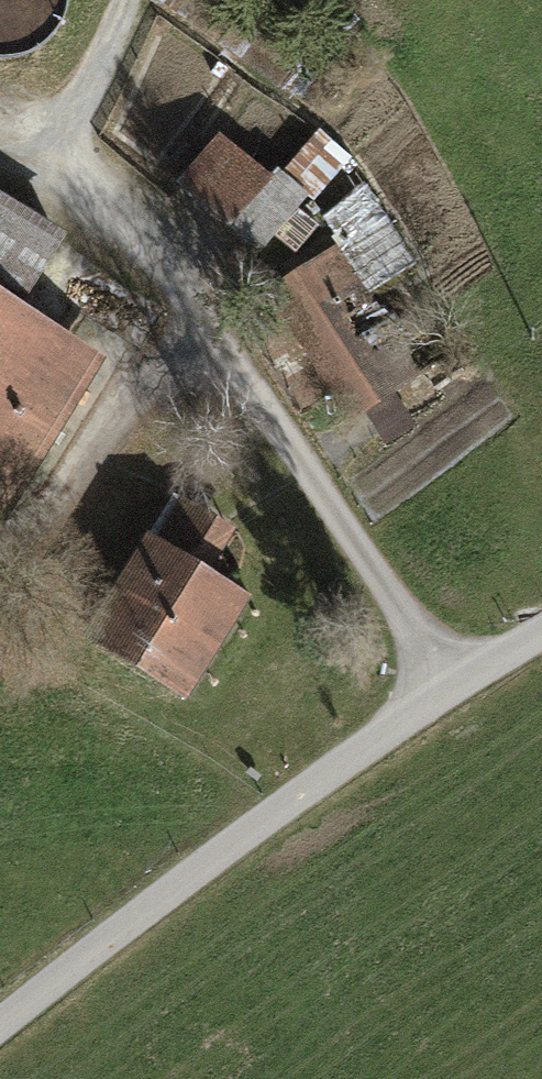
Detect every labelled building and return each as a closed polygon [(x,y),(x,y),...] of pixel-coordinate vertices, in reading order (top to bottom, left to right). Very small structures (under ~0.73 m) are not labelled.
[(23,7),(25,36),(64,33),(62,0),(0,0),(0,9),(23,7)] [(220,140),(181,186),(259,252),(307,196),(275,170),(267,179),(220,140)] [(369,185),(324,212),(372,293),(417,266),(369,185)] [(35,450),(45,456),(64,425),(32,406),(70,343),(14,309),(58,238),(0,202),(0,507),(35,450)] [(337,248),(270,292),(352,417),(449,354),(430,324),(400,344),(337,248)] [(217,522),(184,502),(155,549),(153,547),(97,638),(179,689),(235,598),(188,568),(217,522)]
